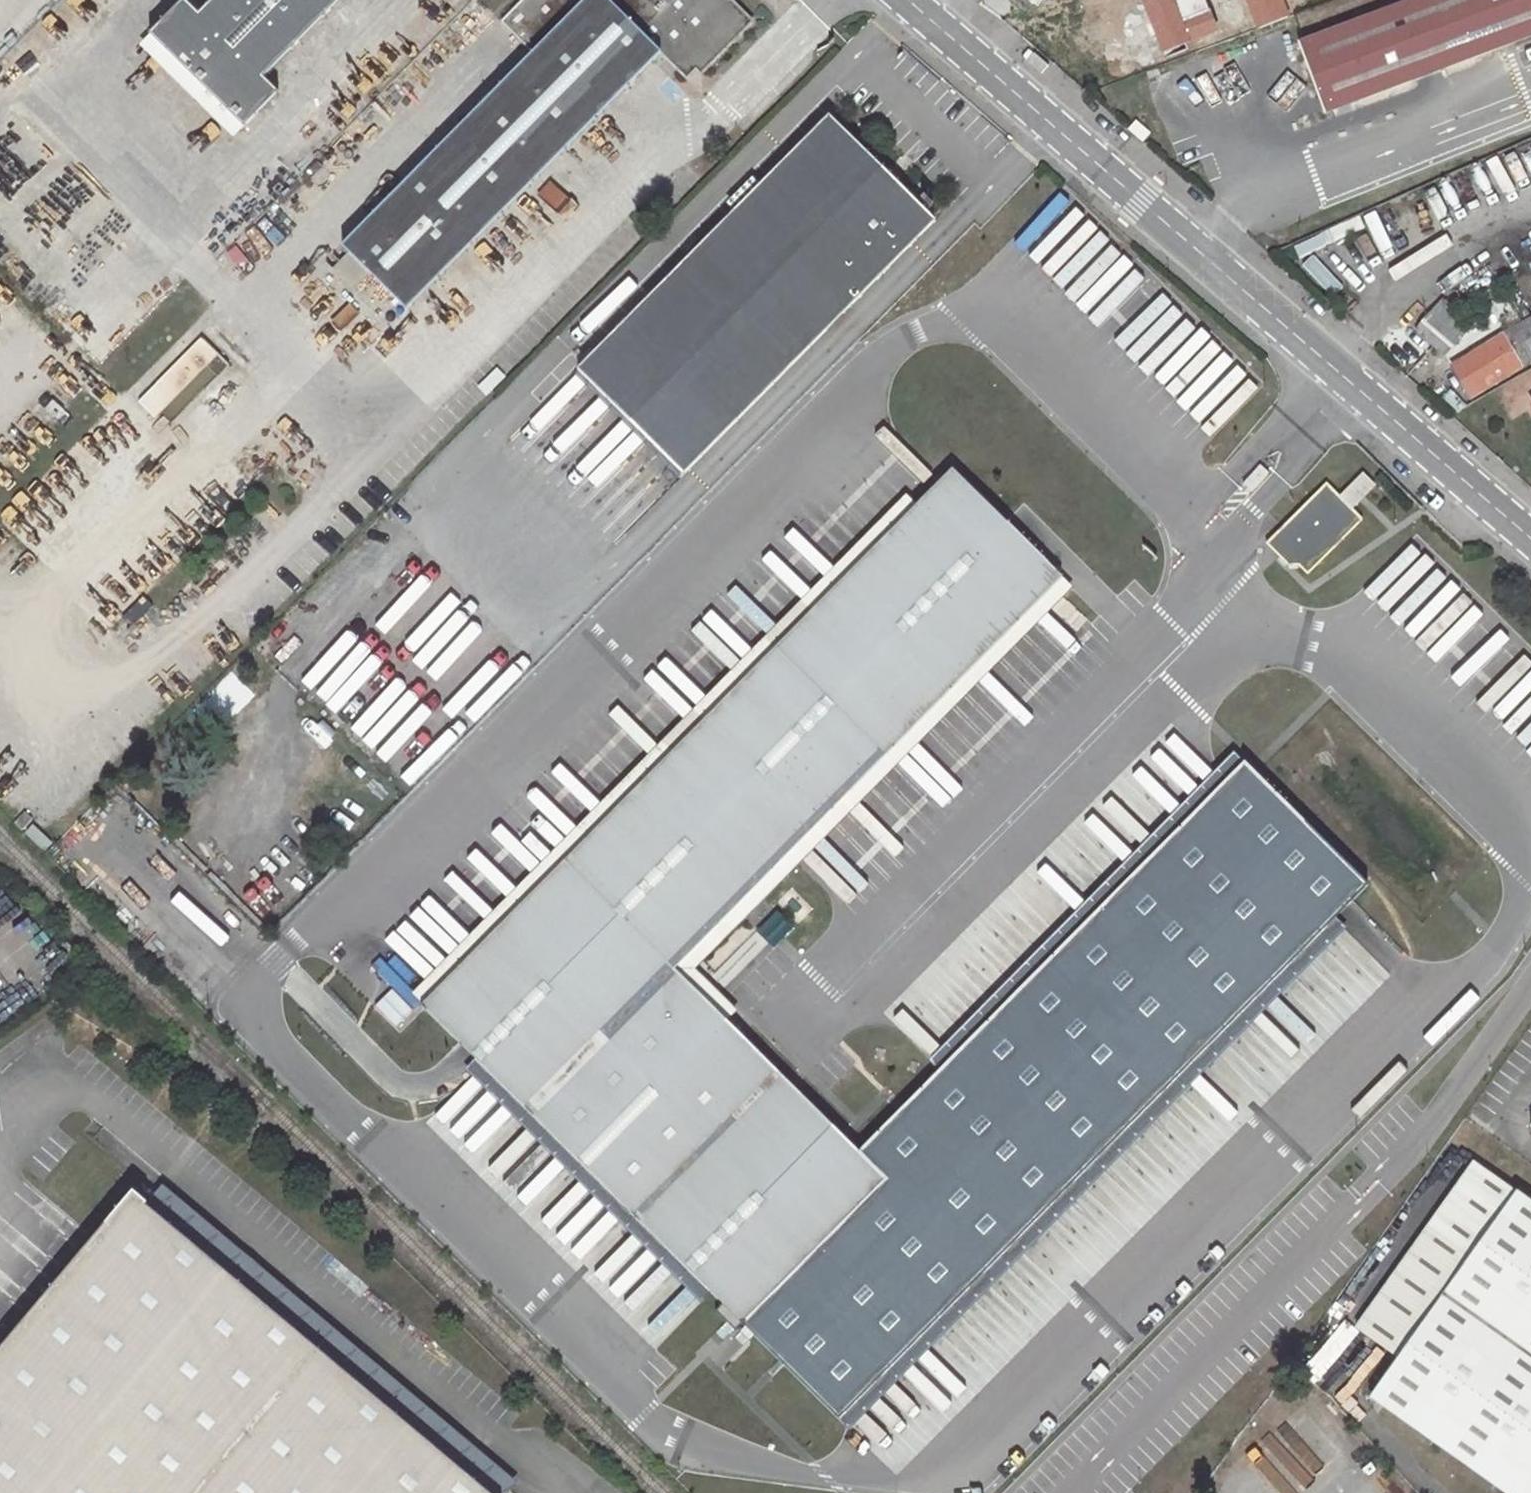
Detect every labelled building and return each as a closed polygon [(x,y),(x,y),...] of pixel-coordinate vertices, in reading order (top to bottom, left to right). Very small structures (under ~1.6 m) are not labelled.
[(205,6),(199,0),(182,0),(157,26),(250,118),(284,84),(269,69),(338,0),(211,0),(205,6)] [(511,18),(518,25),(544,51),(350,242),(413,305),(671,51),(696,75),(702,69),(706,73),(710,69),(761,19),(742,0),(529,0),(511,18)] [(1142,3),(1160,47),(1211,29),(1204,11),(1187,16),(1182,5),(1171,9),(1167,0),(1150,0),(1142,3)] [(1284,14),(1278,0),(1246,0),(1249,8),(1261,3),(1267,20),(1284,14)] [(1296,39),(1323,109),(1530,30),(1530,0),(1398,0),(1296,39)] [(1227,10),(1218,13),(1222,22),(1215,25),(1220,38),(1236,32),(1227,10)] [(696,75),(710,88),(710,69),(706,73),(702,69),(696,75)] [(838,111),(587,361),(691,468),(944,216),(838,111)] [(1438,297),(1414,328),(1439,348),(1463,318),(1438,297)] [(1452,367),(1470,398),(1530,362),(1530,320),(1452,367)] [(200,340),(162,377),(166,381),(178,393),(216,356),(200,340)] [(159,410),(178,393),(166,381),(162,377),(144,395),(159,410)] [(964,462),(411,1011),(740,1326),(885,1179),(852,1146),(673,967),(684,958),(1070,571),(964,462)] [(1324,483),(1270,537),(1282,549),(1275,556),(1287,568),(1296,568),(1303,575),(1359,518),(1350,509),(1372,484),(1360,473),(1337,497),(1324,483)] [(1263,545),(1275,556),(1282,549),(1270,537),(1263,545)] [(1365,882),(1239,759),(862,1137),(852,1146),(885,1179),(740,1326),(832,1415),(1365,882)] [(862,1137),(684,958),(673,967),(852,1146),(862,1137)] [(1516,1191),(1455,1151),(1380,1254),(1403,1269),(1356,1332),(1401,1361),(1373,1402),(1506,1492),(1530,1492),(1530,1202),(1516,1191)] [(139,1203),(0,1363),(0,1492),(487,1492),(139,1203)] [(1306,1415),(1250,1465),(1275,1492),(1293,1492),(1339,1451),(1306,1415)]
